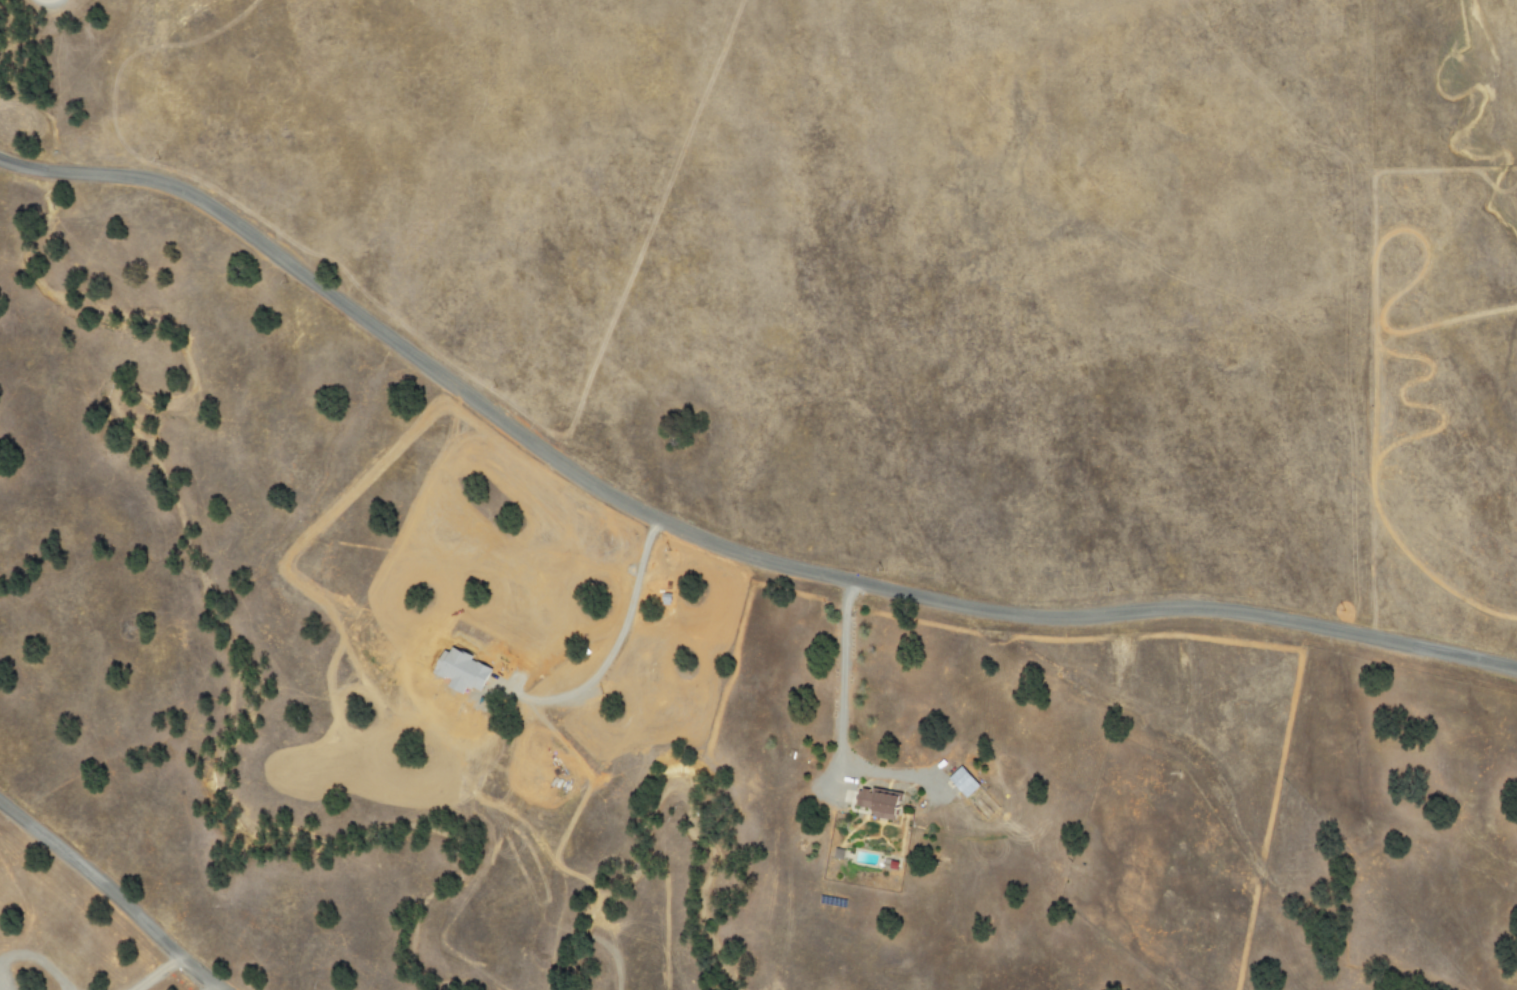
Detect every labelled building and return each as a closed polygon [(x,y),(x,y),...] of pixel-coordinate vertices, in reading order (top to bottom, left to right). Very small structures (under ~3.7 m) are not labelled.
[(447,686),(463,691),(465,685),(483,691),(493,663),(445,647),(436,673),(450,678),(447,686)] [(947,778),(966,797),(980,784),(961,764),(947,778)] [(896,821),(902,795),(859,786),(856,804),(873,808),(871,815),(896,821)] [(843,859),(844,849),(834,847),(833,858),(843,859)]
